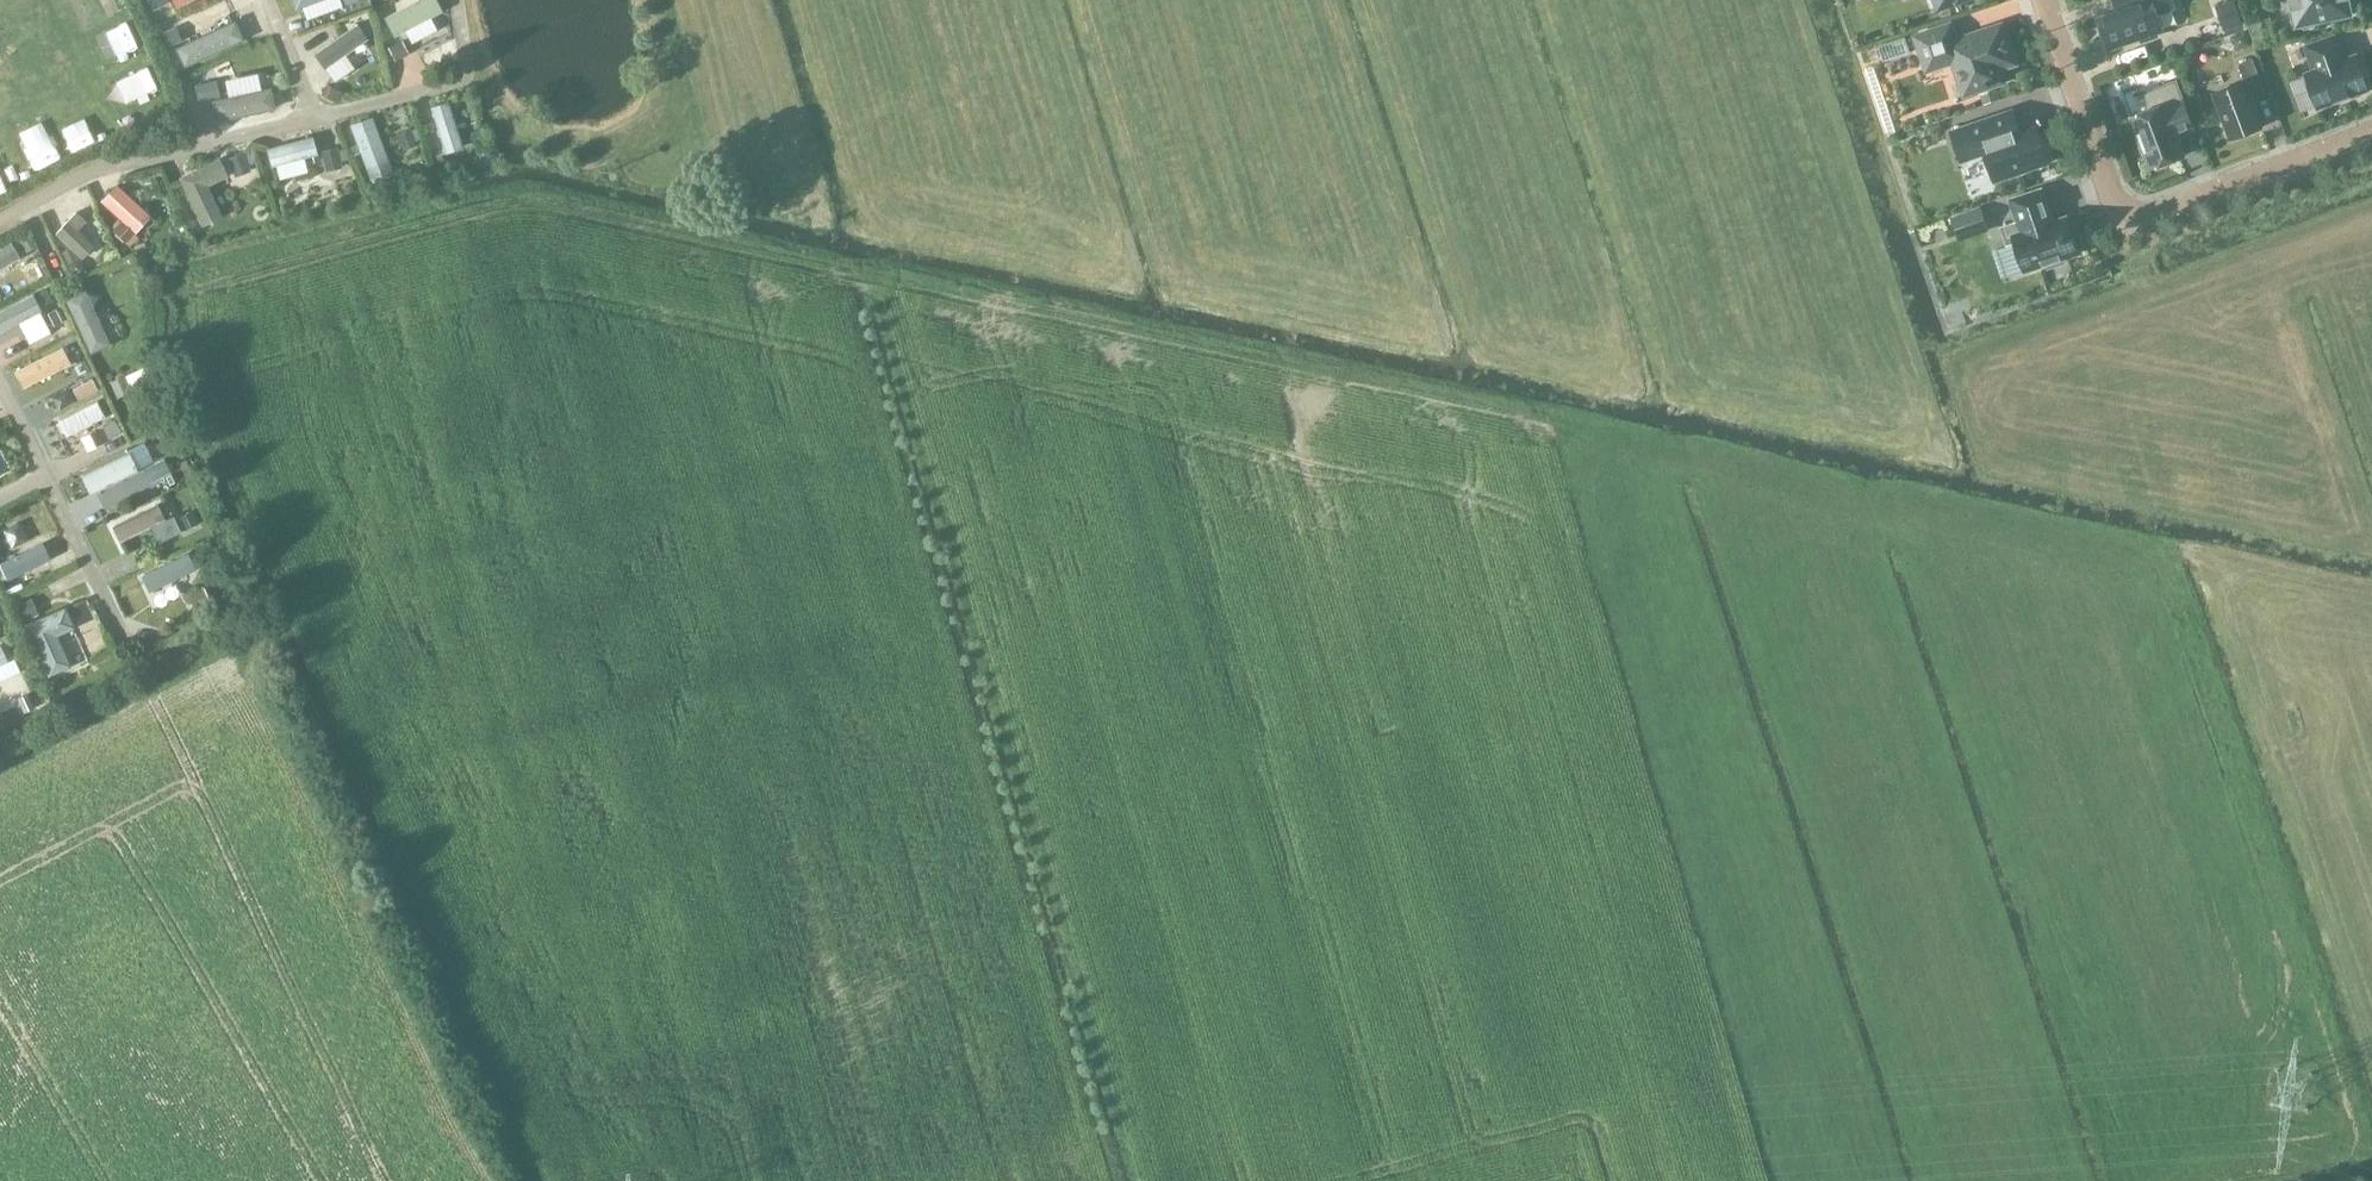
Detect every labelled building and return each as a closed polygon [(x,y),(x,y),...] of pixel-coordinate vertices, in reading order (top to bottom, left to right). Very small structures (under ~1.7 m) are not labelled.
[(2108,50),(2140,39),(2141,42),(2158,37),(2157,33),(2162,32),(2156,14),(2174,8),(2172,0),(2126,0),(2129,7),(2097,18),(2108,50)] [(2233,0),(2215,7),(2223,31),(2242,25),(2233,0)] [(2351,16),(2348,0),(2297,0),(2302,25),(2351,16)] [(227,11),(170,40),(181,63),(239,35),(227,11)] [(308,43),(320,63),(366,36),(354,15),(308,43)] [(1998,69),(2014,64),(2001,26),(1955,42),(1950,26),(1916,38),(1926,66),(1951,57),(1960,82),(1966,80),(1971,93),(2002,82),(1998,69)] [(2305,75),(2317,107),(2346,97),(2351,99),(2361,95),(2363,90),(2368,89),(2356,57),(2344,61),(2334,34),(2305,45),(2315,72),(2305,75)] [(2262,128),(2250,95),(2264,90),(2252,60),(2238,65),(2245,83),(2213,95),(2229,140),(2262,128)] [(2168,69),(2150,76),(2154,87),(2173,80),(2168,69)] [(212,93),(218,114),(270,99),(263,78),(212,93)] [(2131,118),(2140,144),(2150,169),(2184,157),(2176,137),(2194,131),(2176,81),(2143,93),(2150,110),(2131,118)] [(444,156),(464,149),(443,92),(424,100),(444,156)] [(207,99),(183,105),(193,143),(217,137),(207,99)] [(368,107),(339,118),(347,139),(346,140),(360,179),(391,167),(368,107)] [(1994,182),(2048,163),(2034,123),(2012,131),(2006,113),(1950,132),(1961,162),(1985,154),(1994,182)] [(309,156),(307,133),(262,138),(264,161),(309,156)] [(333,140),(317,144),(322,164),(338,160),(333,140)] [(25,166),(47,159),(43,148),(22,156),(25,166)] [(192,210),(197,223),(218,214),(205,181),(228,173),(218,149),(181,164),(198,207),(192,210)] [(2073,165),(2055,172),(2066,201),(2084,194),(2073,165)] [(105,184),(96,193),(118,216),(128,206),(105,184)] [(2078,250),(2082,248),(2076,230),(2071,232),(2066,217),(2053,222),(2042,189),(2010,200),(2017,222),(2001,228),(2006,245),(2015,243),(2025,272),(2046,265),(2047,269),(2065,263),(2064,259),(2079,253),(2078,250)] [(1966,193),(1945,199),(1948,211),(1969,205),(1966,193)] [(71,257),(95,247),(79,207),(55,216),(71,257)] [(1950,217),(1958,241),(1988,231),(1980,207),(1950,217)] [(4,273),(0,259),(17,255),(13,239),(0,243),(0,275),(4,273)] [(41,305),(30,284),(0,299),(0,325),(41,305)] [(88,350),(107,341),(81,288),(62,297),(88,350)] [(54,330),(48,312),(19,321),(26,340),(54,330)] [(29,374),(67,361),(60,342),(22,355),(29,374)] [(61,432),(101,414),(93,394),(52,412),(61,432)] [(112,417),(97,423),(103,437),(118,431),(112,417)] [(123,444),(76,472),(89,493),(136,465),(123,444)] [(109,520),(117,537),(161,514),(152,498),(109,520)] [(155,542),(179,534),(174,517),(149,526),(155,542)] [(0,551),(0,575),(1,577),(48,555),(37,533),(0,551)] [(136,567),(144,588),(184,572),(176,551),(136,567)] [(22,621),(42,667),(64,658),(53,632),(69,625),(61,605),(22,621)] [(12,666),(1,637),(0,637),(0,670),(12,666)]
